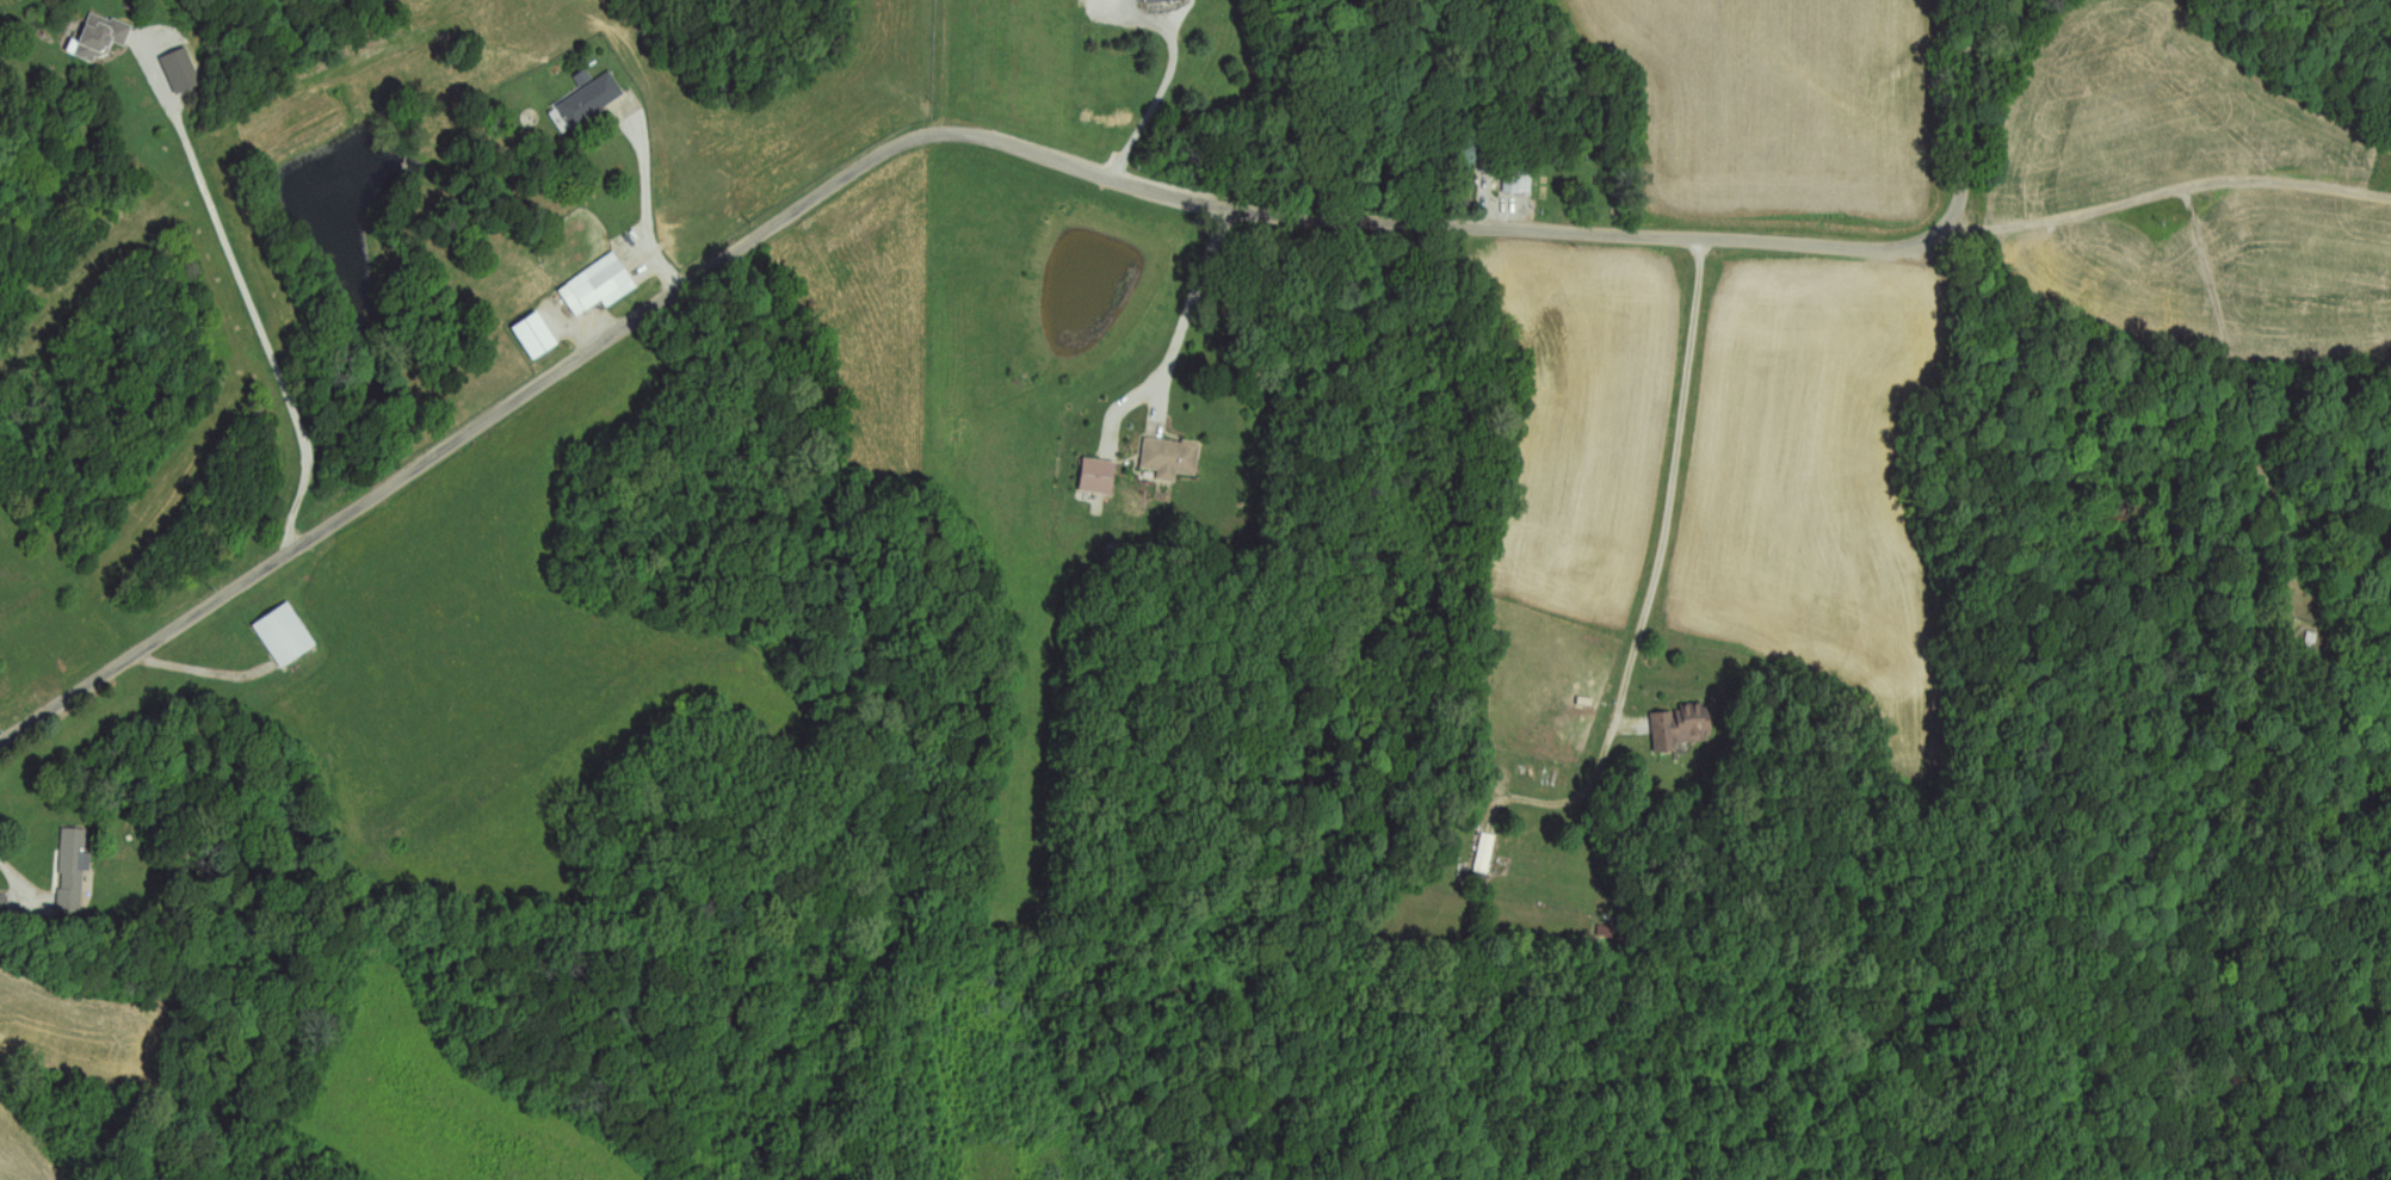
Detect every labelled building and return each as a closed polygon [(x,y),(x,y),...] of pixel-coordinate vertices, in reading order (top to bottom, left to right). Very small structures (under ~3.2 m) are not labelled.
[(116,44),(129,47),(135,25),(91,12),(78,57),(99,63),(101,55),(112,58),(116,44)] [(576,130),(628,95),(613,71),(560,107),(576,130)] [(1459,130),(1456,163),(1483,165),(1486,133),(1459,130)] [(1534,195),(1534,175),(1506,175),(1506,195),(1534,195)] [(641,288),(618,253),(561,290),(580,319),(605,302),(610,309),(641,288)] [(1160,481),(1180,483),(1180,475),(1200,477),(1203,443),(1148,438),(1145,470),(1161,472),(1160,481)] [(1120,464),(1088,459),(1083,491),(1115,497),(1120,464)] [(283,671),(320,649),(293,604),(257,625),(283,671)] [(1681,745),(1715,743),(1713,708),(1655,711),(1657,755),(1682,754),(1681,745)] [(88,830),(64,829),(62,913),(86,913),(88,830)] [(1492,876),(1476,873),(1473,890),(1489,892),(1492,876)]
